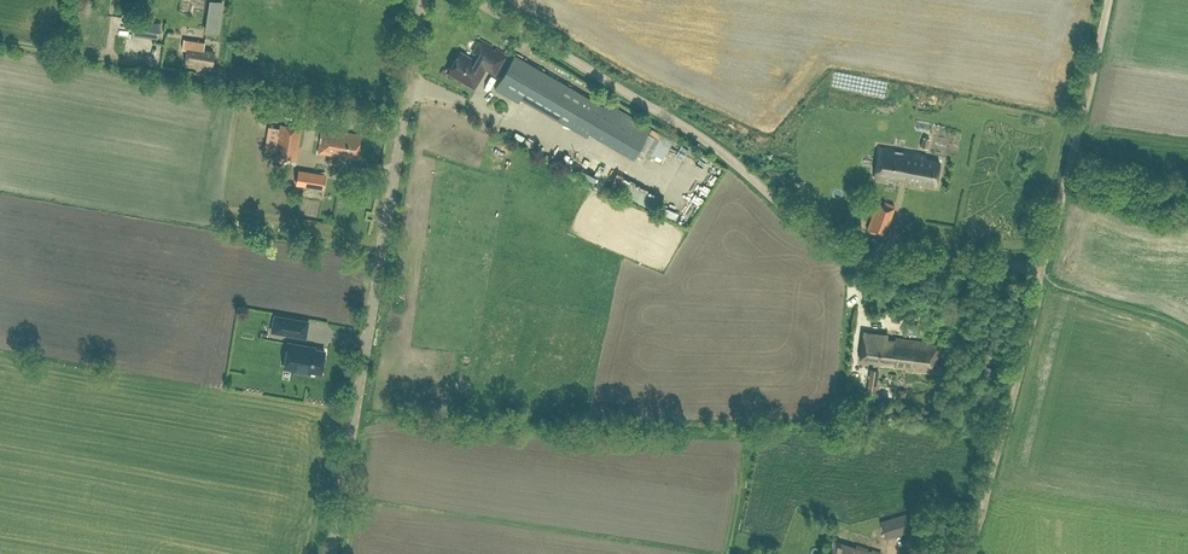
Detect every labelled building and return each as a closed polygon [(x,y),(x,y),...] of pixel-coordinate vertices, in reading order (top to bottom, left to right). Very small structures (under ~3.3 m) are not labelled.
[(209,13),(198,12),(195,35),(206,37),(209,13)] [(136,19),(133,34),(157,38),(159,22),(136,19)] [(494,72),(505,54),(480,39),(473,51),(478,54),(474,60),(460,51),(454,61),(451,62),(446,70),(455,75),(458,74),(462,77),(463,80),(474,86),(485,67),(494,72)] [(188,44),(185,65),(211,69),(214,51),(203,50),(204,47),(188,44)] [(514,54),(494,88),(517,101),(520,97),(586,135),(589,129),(633,155),(650,127),(606,101),(603,105),(558,80),(514,54)] [(281,123),(275,159),(295,162),(301,126),(281,123)] [(356,157),(360,133),(322,127),(317,151),(340,155),(340,154),(356,157)] [(660,161),(671,135),(665,132),(653,158),(660,161)] [(927,148),(930,137),(922,135),(920,146),(927,148)] [(939,160),(925,158),(925,155),(879,146),(874,175),(900,181),(902,174),(909,175),(908,183),(919,184),(920,181),(934,184),(939,160)] [(601,174),(607,169),(596,157),(590,162),(601,174)] [(690,162),(685,168),(694,176),(699,170),(690,162)] [(309,172),(307,184),(315,185),(317,173),(309,172)] [(710,194),(717,182),(710,178),(703,190),(710,194)] [(695,217),(706,203),(697,196),(686,211),(695,217)] [(872,222),(869,229),(883,234),(894,204),(883,200),(881,207),(875,204),(869,221),(872,222)] [(275,314),(272,330),(305,336),(308,320),(275,314)] [(924,341),(895,336),(894,339),(886,338),(886,334),(863,331),(859,359),(873,360),(872,363),(904,367),(904,369),(920,371),(921,370),(940,372),(941,363),(935,362),(937,353),(943,354),(944,347),(937,346),(937,344),(924,342),(924,341)] [(325,350),(307,347),(307,345),(288,342),(284,367),(292,368),(291,370),(309,373),(310,369),(321,371),(325,350)] [(866,392),(874,393),(878,370),(869,368),(866,392)] [(885,538),(911,530),(905,512),(879,520),(885,538)] [(881,552),(855,544),(854,546),(831,540),(827,553),(880,553),(881,552)]
